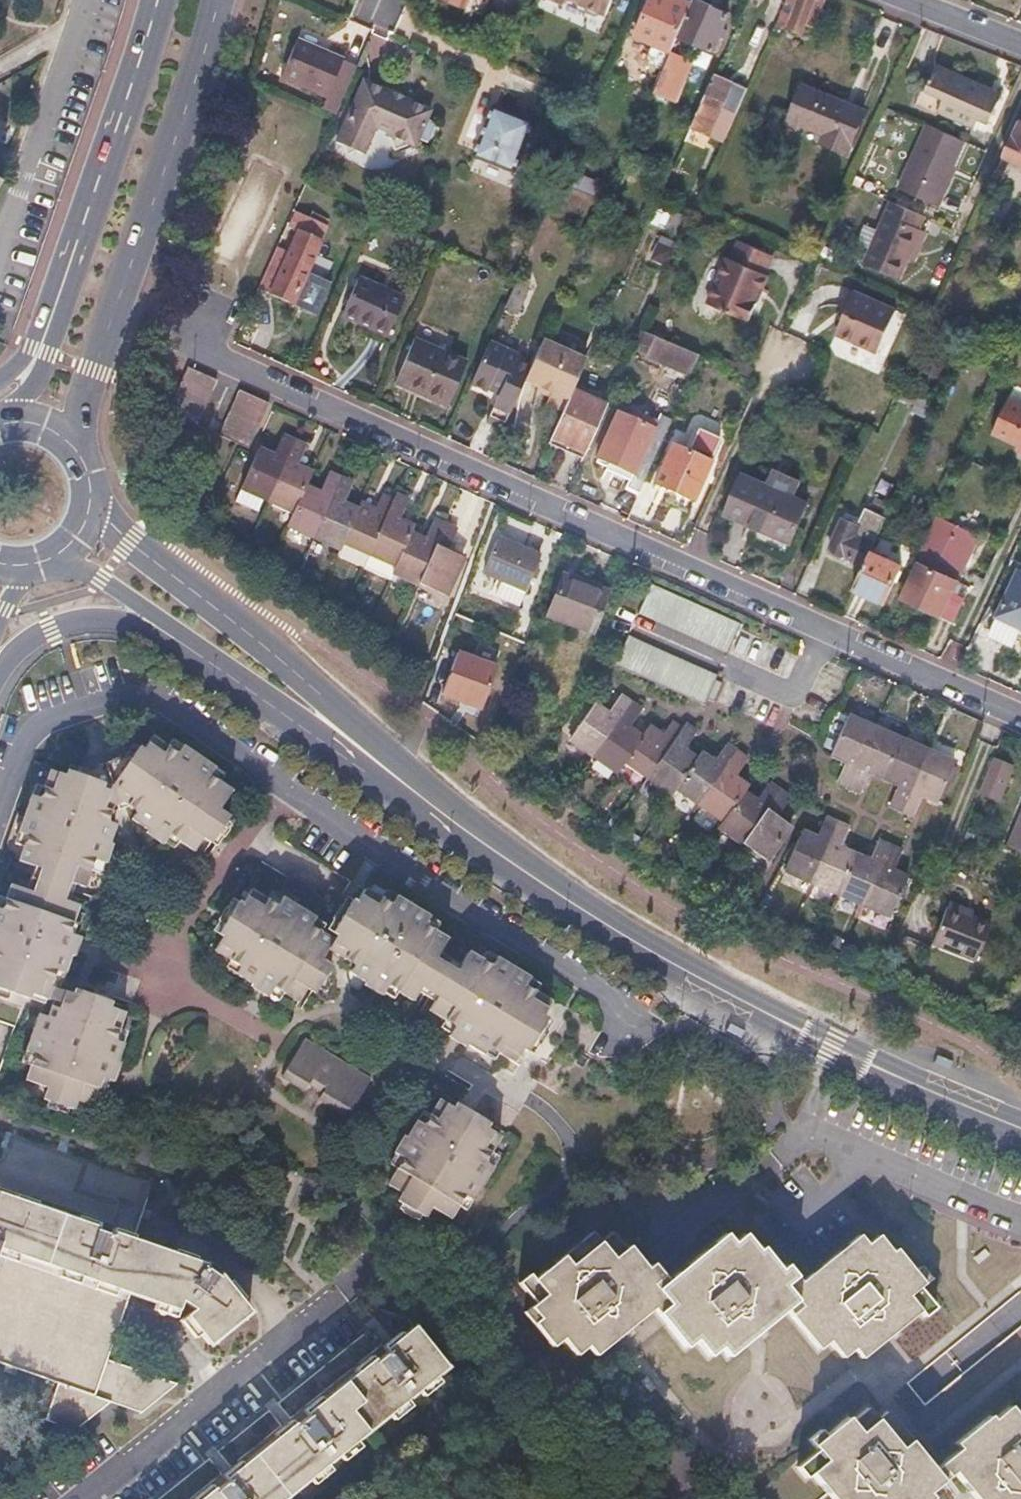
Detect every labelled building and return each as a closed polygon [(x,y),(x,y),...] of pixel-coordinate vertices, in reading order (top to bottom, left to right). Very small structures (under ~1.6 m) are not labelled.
[(483,14),(489,0),(449,0),(483,14)] [(584,6),(587,14),(596,17),(603,14),(606,15),(613,0),(571,0),(584,6)] [(636,35),(670,50),(677,35),(692,1),(689,0),(651,0),(636,35)] [(692,1),(677,35),(711,50),(729,12),(711,4),(702,0),(692,0),(692,1)] [(773,35),(782,40),(787,29),(801,35),(806,24),(812,26),(819,11),(824,0),(788,0),(773,35)] [(324,55),(295,42),(279,78),(325,99),(326,96),(340,102),(355,69),(341,63),(342,61),(334,57),(325,53),(324,55)] [(640,87),(652,70),(627,52),(615,69),(640,87)] [(934,66),(923,90),(942,98),(936,112),(973,128),(977,120),(986,124),(999,94),(959,76),(934,66)] [(722,76),(714,73),(690,127),(723,141),(736,113),(719,105),(730,80),(722,76)] [(673,84),(658,78),(646,107),(661,113),(673,84)] [(394,137),(400,151),(402,155),(415,149),(417,148),(421,141),(430,145),(440,124),(430,120),(434,111),(407,99),(409,96),(403,93),(399,91),(397,95),(366,81),(338,143),(368,156),(379,131),(394,137)] [(864,111),(800,86),(786,119),(824,134),(821,142),(847,153),(864,111)] [(519,116),(497,107),(475,159),(517,177),(539,125),(519,116)] [(1018,121),(1003,154),(1020,163),(1020,123),(1018,121)] [(964,139),(926,123),(912,156),(897,189),(934,205),(964,139)] [(925,216),(892,201),(878,232),(864,262),(898,278),(925,216)] [(291,227),(299,232),(272,293),(283,298),(294,303),(329,225),(298,211),(291,227)] [(731,258),(727,257),(707,302),(728,312),(749,321),(769,276),(766,274),(774,256),(738,241),(731,258)] [(672,250),(659,244),(653,257),(666,263),(672,250)] [(406,297),(360,276),(343,312),(366,323),(390,333),(406,297)] [(519,312),(530,287),(516,281),(505,306),(519,312)] [(899,313),(855,294),(836,335),(857,345),(879,355),(899,313)] [(642,345),(649,348),(646,354),(692,374),(701,355),(647,332),(642,345)] [(467,363),(414,339),(395,381),(422,393),(448,405),(467,363)] [(587,357),(544,339),(532,366),(526,380),(553,391),(548,403),(556,406),(564,410),(573,390),(587,357)] [(487,391),(489,389),(493,391),(500,394),(488,422),(504,429),(526,380),(532,366),(516,359),(519,353),(490,340),(471,384),(487,391)] [(218,380),(189,368),(171,411),(199,424),(218,380)] [(573,390),(564,410),(551,438),(569,446),(586,453),(607,406),(573,390)] [(269,404),(242,391),(222,434),(237,441),(250,447),(269,404)] [(1007,397),(991,432),(1020,445),(1020,403),(1007,397)] [(659,430),(618,412),(598,458),(617,467),(637,476),(634,485),(643,488),(651,470),(663,441),(672,422),(664,418),(659,430)] [(663,441),(651,470),(661,474),(656,485),(675,493),(694,501),(721,440),(699,430),(689,452),(663,441)] [(271,455),(257,449),(241,489),(266,500),(293,440),(280,435),(271,455)] [(304,445),(293,440),(266,500),(292,511),(303,485),(309,471),(295,466),(304,445)] [(319,491),(303,485),(292,511),(286,524),(314,536),(340,476),(328,471),(319,491)] [(767,487),(743,476),(725,515),(758,530),(790,544),(808,506),(794,499),(800,487),(774,474),(767,487)] [(351,481),(340,476),(314,536),(340,547),(357,508),(343,502),(351,481)] [(395,493),(392,499),(364,565),(391,577),(394,571),(410,531),(412,524),(399,518),(408,499),(395,493)] [(360,502),(357,508),(340,547),(337,554),(364,565),(392,499),(380,494),(374,508),(360,502)] [(861,526),(843,519),(829,550),(847,558),(865,566),(872,552),(888,517),(869,508),(861,526)] [(426,538),(410,531),(394,571),(421,583),(447,523),(434,517),(426,538)] [(981,536),(938,517),(917,562),(919,563),(901,600),(927,611),(952,623),(964,598),(955,593),(981,536)] [(458,528),(447,523),(421,583),(448,594),(465,555),(450,548),(458,528)] [(540,556),(496,538),(483,569),(501,577),(495,596),(519,606),(540,556)] [(872,552),(865,566),(855,589),(870,596),(885,602),(902,566),(872,552)] [(1019,572),(997,616),(1016,625),(1017,623),(1020,625),(1020,573),(1019,572)] [(585,582),(563,574),(547,614),(590,632),(607,591),(585,582)] [(650,585),(637,613),(727,654),(740,626),(650,585)] [(626,635),(612,663),(702,705),(705,699),(710,701),(719,683),(714,681),(716,676),(626,635)] [(604,715),(593,707),(569,742),(591,758),(626,707),(616,700),(604,715)] [(637,714),(626,707),(591,758),(615,775),(625,761),(640,739),(626,730),(637,714)] [(875,726),(848,714),(830,753),(846,761),(838,780),(849,785),(875,726)] [(649,726),(640,739),(625,761),(649,778),(681,731),(670,723),(662,735),(649,726)] [(685,726),(681,731),(649,778),(674,795),(678,789),(698,760),(684,751),(696,734),(685,726)] [(902,738),(875,726),(849,785),(861,790),(869,771),(885,778),(902,738)] [(140,751),(135,747),(114,779),(120,782),(116,789),(124,805),(133,812),(129,817),(145,828),(143,832),(152,838),(160,844),(167,834),(192,851),(201,838),(207,842),(225,816),(215,809),(228,789),(206,775),(211,768),(178,746),(174,753),(149,737),(140,751)] [(928,750),(902,738),(885,778),(899,784),(890,803),(903,809),(928,750)] [(702,754),(698,760),(678,789),(701,805),(737,751),(727,745),(715,762),(702,754)] [(955,762),(928,750),(903,809),(913,814),(922,795),(937,800),(955,762)] [(747,758),(737,751),(701,805),(724,821),(745,791),(749,785),(735,776),(747,758)] [(1010,763),(991,756),(977,791),(986,794),(996,798),(1010,763)] [(37,870),(30,893),(7,885),(0,905),(0,977),(47,989),(52,972),(59,974),(65,956),(69,957),(73,947),(76,937),(66,934),(76,904),(61,899),(66,884),(81,888),(91,861),(103,865),(107,854),(110,844),(105,843),(111,826),(104,823),(108,811),(101,791),(97,790),(99,783),(63,771),(61,777),(47,773),(36,801),(28,799),(15,837),(23,840),(15,864),(37,870)] [(757,800),(745,791),(724,821),(719,827),(744,845),(781,791),(769,783),(757,800)] [(789,797),(781,791),(744,845),(766,860),(792,824),(778,814),(789,797)] [(816,834),(801,828),(784,869),(810,880),(836,821),(824,816),(816,834)] [(848,826),(836,821),(810,880),(836,891),(854,851),(840,846),(848,826)] [(870,858),(854,851),(836,891),(863,903),(889,844),(878,839),(870,858)] [(901,849),(889,844),(863,903),(890,915),(907,875),(893,869),(901,849)] [(216,935),(221,938),(212,953),(237,968),(233,974),(250,984),(247,988),(255,993),(264,999),(270,989),(297,1005),(306,992),(311,995),(327,968),(319,962),(325,951),(350,966),(347,971),(362,981),(361,984),(368,989),(379,996),(385,987),(410,1002),(419,988),(432,998),(424,1011),(448,1026),(441,1037),(449,1042),(461,1049),(462,1046),(477,1056),(483,1047),(509,1063),(518,1048),(523,1051),(543,1019),(537,1016),(545,1001),(520,986),(524,979),(489,958),(484,965),(464,952),(452,971),(431,958),(442,939),(421,925),(424,919),(392,899),(388,905),(363,890),(354,905),(348,901),(329,933),(334,937),(330,943),(306,928),(311,921),(279,901),(274,908),(248,893),(240,906),(235,903),(216,935)] [(952,898),(949,904),(974,914),(976,909),(952,898)] [(974,914),(949,904),(933,941),(976,959),(991,921),(983,918),(974,914)] [(108,1005),(69,990),(67,994),(60,992),(55,1010),(46,1008),(43,1020),(33,1016),(20,1066),(27,1068),(23,1083),(42,1089),(39,1101),(70,1112),(73,1103),(88,1109),(99,1082),(111,1086),(115,1074),(118,1068),(115,1067),(122,1048),(112,1044),(123,1016),(106,1009),(108,1005)] [(299,1043),(277,1078),(296,1090),(299,1086),(313,1095),(310,1098),(339,1115),(360,1080),(299,1043)] [(405,1138),(401,1136),(396,1144),(391,1152),(401,1158),(385,1185),(399,1194),(395,1199),(421,1215),(426,1205),(447,1218),(462,1195),(469,1200),(489,1167),(482,1163),(496,1138),(483,1130),(486,1123),(454,1104),(450,1111),(436,1102),(422,1125),(416,1121),(405,1138)] [(125,1292),(156,1304),(155,1309),(179,1316),(186,1302),(195,1308),(182,1315),(213,1348),(257,1313),(225,1270),(222,1274),(209,1266),(203,1261),(0,1190),(0,1255),(125,1292)] [(649,1308),(662,1324),(682,1350),(694,1340),(706,1355),(718,1346),(726,1356),(741,1345),(784,1311),(815,1348),(826,1340),(840,1357),(850,1348),(859,1358),(874,1345),(916,1311),(920,1316),(930,1308),(915,1289),(927,1279),(918,1268),(912,1273),(893,1250),(887,1254),(874,1239),(862,1247),(855,1239),(798,1283),(784,1267),(779,1270),(761,1248),(755,1252),(742,1237),(731,1245),(723,1236),(664,1282),(651,1265),(643,1270),(625,1246),(620,1249),(607,1234),(596,1243),(588,1234),(530,1280),(526,1275),(514,1284),(530,1305),(520,1313),(548,1347),(559,1340),(571,1354),(584,1345),(592,1354),(607,1342),(649,1308)] [(2,1362),(0,1368),(11,1372),(13,1366),(53,1382),(46,1398),(40,1417),(71,1429),(105,1401),(136,1412),(172,1384),(100,1359),(125,1292),(0,1255),(0,1362),(2,1362)] [(410,1328),(195,1498),(280,1498),(442,1368),(410,1328)] [(975,1498),(1020,1498),(1020,1418),(1019,1420),(1011,1410),(995,1422),(992,1419),(957,1445),(959,1449),(933,1469),(900,1427),(889,1413),(881,1419),(872,1409),(856,1421),(853,1418),(829,1437),(824,1431),(811,1440),(819,1451),(799,1466),(808,1476),(813,1472),(834,1498),(930,1498),(926,1492),(954,1471),(975,1498)]
